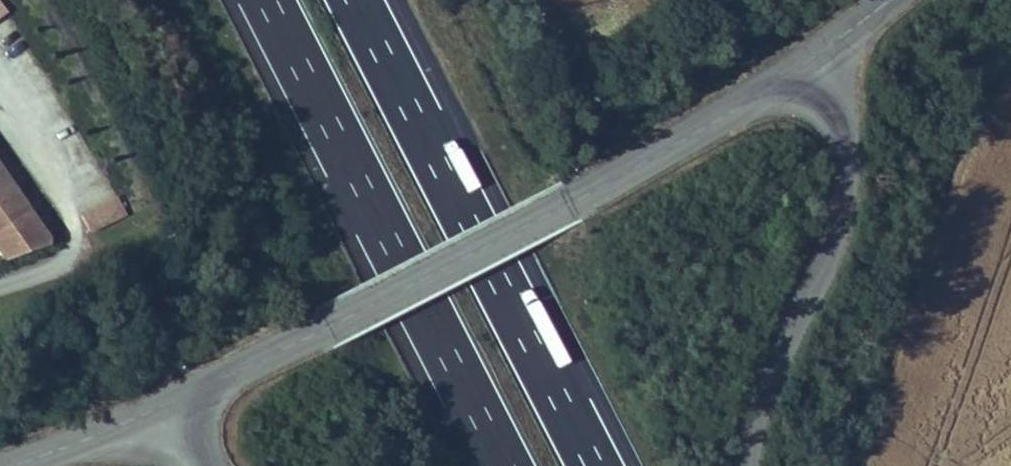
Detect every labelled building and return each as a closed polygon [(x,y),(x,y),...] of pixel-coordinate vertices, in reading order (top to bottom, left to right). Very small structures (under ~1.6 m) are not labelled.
[(0,158),(0,247),(9,260),(54,243),(4,172),(8,169),(0,158)] [(83,216),(91,231),(126,213),(118,197),(83,216)]
